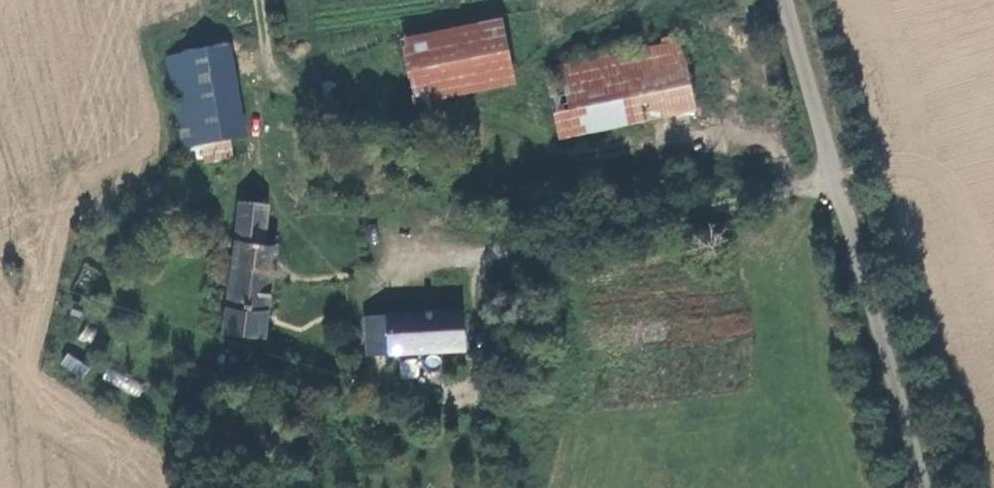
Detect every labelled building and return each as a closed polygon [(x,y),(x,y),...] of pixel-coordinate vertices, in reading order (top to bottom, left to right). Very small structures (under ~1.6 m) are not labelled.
[(478,58),(469,7),(371,26),(381,77),(478,58)] [(211,116),(195,24),(137,35),(151,125),(172,122),(198,118),(211,116)] [(523,123),(663,99),(651,31),(641,32),(640,25),(629,27),(630,34),(511,55),(523,123)] [(200,133),(198,118),(172,122),(175,137),(200,133)] [(242,181),(212,178),(205,240),(196,310),(236,315),(248,223),(237,222),(242,181)] [(362,292),(365,333),(440,329),(439,321),(437,301),(437,288),(375,292),(374,284),(348,286),(349,293),(362,292)] [(341,294),(343,334),(365,333),(362,292),(349,293),(341,294)] [(451,301),(437,301),(439,321),(451,307),(451,301)] [(452,327),(451,307),(439,321),(440,329),(452,327)] [(65,353),(59,366),(82,377),(88,364),(65,353)]
